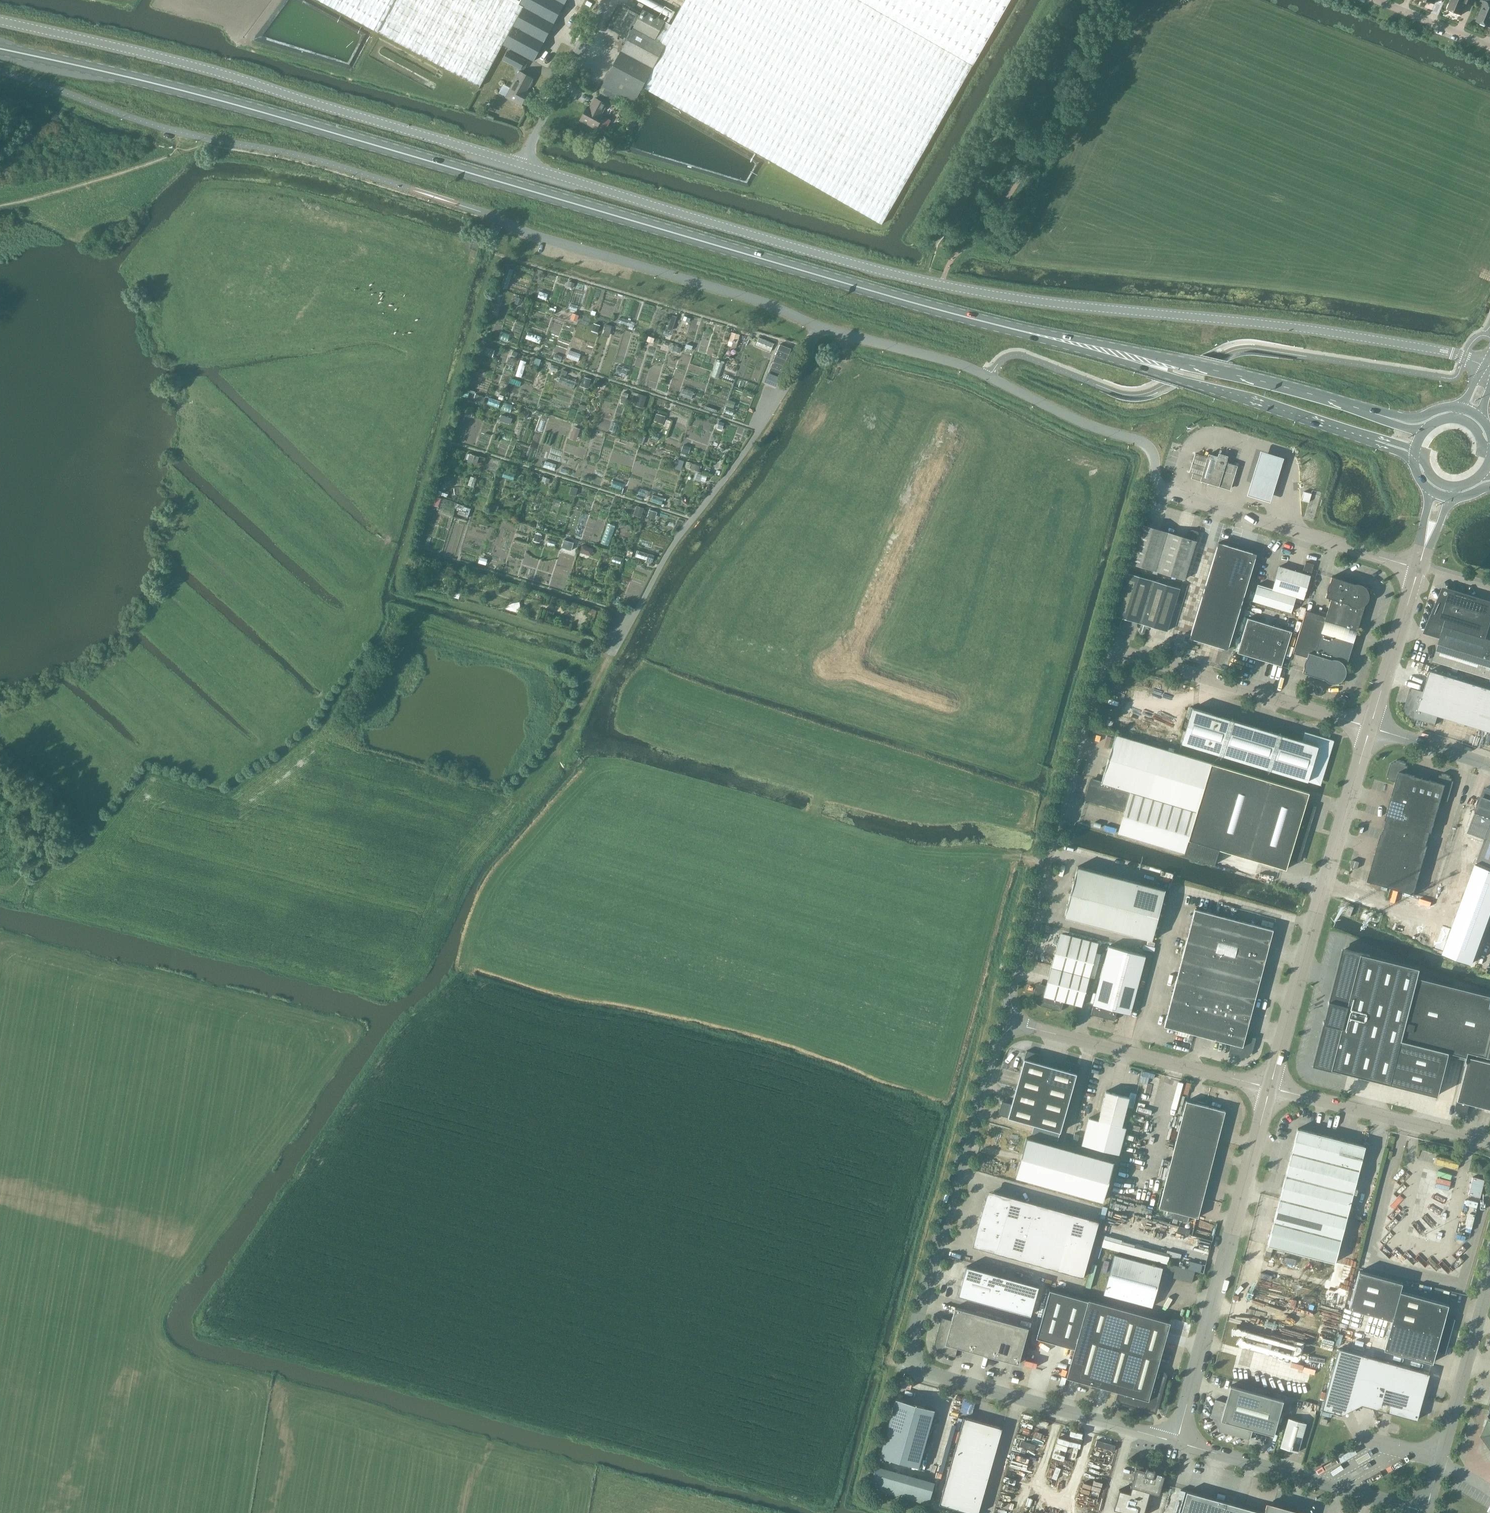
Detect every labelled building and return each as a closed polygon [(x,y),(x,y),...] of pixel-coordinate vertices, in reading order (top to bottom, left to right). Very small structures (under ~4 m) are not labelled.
[(378,32),(395,0),(319,0),(377,31),(378,32)] [(480,87),(503,44),(524,7),(511,0),(395,0),(378,31),(480,87)] [(524,7),(503,44),(534,61),(567,0),(511,0),(524,7)] [(671,25),(668,31),(662,28),(655,40),(665,45),(643,87),(882,224),(973,65),(970,64),(968,67),(854,0),(686,0),(671,25)] [(673,12),(677,5),(667,0),(649,0),(673,12)] [(968,67),(970,64),(1007,0),(854,0),(968,67)] [(1448,9),(1462,15),(1467,3),(1474,6),(1476,0),(1452,0),(1448,9)] [(1481,1),(1485,3),(1477,21),(1488,25),(1489,21),(1489,0),(1482,0),(1481,1)] [(643,10),(633,28),(655,40),(662,28),(668,31),(671,25),(643,10)] [(665,45),(655,40),(633,28),(602,86),(635,103),(643,87),(665,45)] [(522,68),(525,62),(507,52),(503,59),(521,69),(522,68)] [(525,97),(523,96),(532,79),(519,72),(505,98),(520,106),(525,97)] [(588,107),(580,120),(597,129),(597,128),(605,132),(612,120),(604,116),(604,115),(603,114),(608,104),(596,98),(590,108),(588,107)] [(505,282),(511,284),(518,263),(513,261),(505,282)] [(541,292),(549,295),(552,288),(544,285),(541,292)] [(575,298),(572,305),(581,307),(583,300),(575,298)] [(537,310),(551,318),(556,308),(542,301),(537,310)] [(673,315),(668,329),(672,330),(677,316),(673,315)] [(720,350),(724,325),(711,323),(707,348),(720,350)] [(759,340),(774,346),(778,337),(763,331),(759,340)] [(732,332),(728,345),(737,347),(740,334),(732,332)] [(664,340),(662,347),(669,349),(671,342),(664,340)] [(780,344),(767,378),(778,383),(792,348),(780,344)] [(573,345),(572,351),(583,354),(585,348),(573,345)] [(482,346),(480,352),(493,356),(495,349),(482,346)] [(534,356),(532,364),(539,366),(541,359),(534,356)] [(621,365),(629,369),(631,363),(623,360),(621,365)] [(584,376),(582,383),(590,385),(592,378),(584,376)] [(695,391),(697,385),(687,382),(685,388),(695,391)] [(623,391),(620,401),(626,403),(629,393),(623,391)] [(639,393),(636,404),(643,407),(647,396),(639,393)] [(476,394),(474,399),(483,402),(485,397),(476,394)] [(747,410),(750,401),(743,399),(740,408),(747,410)] [(729,400),(727,406),(733,408),(736,402),(729,400)] [(657,413),(655,421),(664,423),(666,415),(657,413)] [(578,419),(576,426),(581,428),(584,421),(578,419)] [(598,437),(597,444),(603,446),(608,426),(597,424),(594,436),(598,437)] [(574,427),(572,433),(578,435),(580,429),(574,427)] [(684,445),(682,451),(689,453),(691,447),(684,445)] [(1284,457),(1261,450),(1248,493),(1271,500),(1284,457)] [(470,453),(467,461),(477,464),(479,456),(470,453)] [(1236,472),(1237,466),(1226,463),(1228,456),(1219,454),(1218,457),(1209,454),(1208,458),(1195,454),(1190,472),(1193,473),(1192,478),(1201,481),(1210,484),(1219,486),(1219,485),(1230,489),(1235,472),(1236,472)] [(677,458),(674,465),(682,468),(684,460),(677,458)] [(447,486),(461,486),(462,473),(448,472),(447,486)] [(623,484),(625,479),(616,475),(614,481),(623,484)] [(572,487),(570,494),(576,496),(578,489),(572,487)] [(657,488),(655,495),(666,498),(668,491),(657,488)] [(1304,492),(1302,500),(1309,503),(1311,494),(1304,492)] [(433,495),(431,501),(439,504),(442,498),(433,495)] [(636,505),(634,512),(642,514),(644,508),(636,505)] [(1139,524),(1127,562),(1156,571),(1185,580),(1196,541),(1199,533),(1198,532),(1192,530),(1190,531),(1188,539),(1167,532),(1147,526),(1150,518),(1149,517),(1143,515),(1141,516),(1139,524)] [(574,543),(565,540),(562,547),(571,550),(574,543)] [(1190,639),(1209,644),(1237,549),(1218,543),(1190,639)] [(582,545),(579,552),(585,554),(588,547),(582,545)] [(1237,549),(1209,644),(1228,650),(1257,554),(1237,549)] [(1279,566),(1273,589),(1258,584),(1253,601),(1291,613),(1296,597),(1304,599),(1314,565),(1306,562),(1302,573),(1279,566)] [(1122,618),(1140,624),(1153,581),(1125,572),(1112,615),(1113,616),(1110,625),(1119,628),(1122,618)] [(1339,632),(1354,584),(1332,577),(1326,597),(1331,599),(1326,617),(1323,627),(1339,632)] [(1180,589),(1153,581),(1140,624),(1141,624),(1139,632),(1140,634),(1142,635),(1145,634),(1146,629),(1149,629),(1149,627),(1167,632),(1180,589)] [(1355,637),(1365,605),(1366,604),(1367,603),(1367,602),(1368,600),(1368,599),(1369,598),(1369,597),(1369,595),(1369,594),(1369,593),(1370,589),(1354,584),(1339,632),(1355,637)] [(1441,636),(1434,661),(1489,678),(1489,639),(1484,637),(1489,616),(1489,604),(1455,593),(1441,599),(1427,632),(1441,636)] [(589,607),(587,615),(595,617),(597,610),(589,607)] [(1324,679),(1339,632),(1323,627),(1326,617),(1306,611),(1293,653),(1307,657),(1302,673),(1324,679)] [(1248,618),(1237,653),(1282,666),(1292,632),(1248,618)] [(1341,684),(1342,680),(1343,679),(1344,678),(1344,677),(1345,676),(1345,675),(1346,674),(1346,672),(1346,671),(1346,670),(1346,668),(1355,637),(1339,632),(1324,679),(1341,684)] [(1431,671),(1424,692),(1411,688),(1406,705),(1405,708),(1405,711),(1406,713),(1407,714),(1409,716),(1410,717),(1412,717),(1416,719),(1436,725),(1438,715),(1489,731),(1489,689),(1431,671)] [(1302,741),(1211,714),(1193,708),(1182,744),(1307,782),(1308,781),(1316,784),(1322,781),(1333,745),(1330,739),(1305,732),(1302,741)] [(1426,730),(1440,734),(1442,728),(1427,724),(1426,730)] [(1101,782),(1092,780),(1086,799),(1124,811),(1118,833),(1184,853),(1188,840),(1286,870),(1289,858),(1299,861),(1315,807),(1305,804),(1309,793),(1211,764),(1116,735),(1101,782)] [(1383,833),(1382,833),(1368,881),(1414,894),(1428,846),(1427,846),(1431,832),(1432,833),(1442,799),(1448,801),(1454,781),(1452,781),(1452,778),(1450,778),(1451,776),(1442,773),(1442,776),(1439,775),(1437,782),(1406,774),(1408,766),(1406,765),(1407,763),(1397,760),(1396,763),(1394,762),(1393,764),(1391,763),(1387,777),(1389,778),(1389,780),(1397,782),(1386,819),(1387,820),(1383,833)] [(1444,953),(1473,963),(1489,917),(1489,789),(1486,788),(1470,831),(1486,837),(1444,953)] [(1352,860),(1351,867),(1358,869),(1360,862),(1352,860)] [(1078,867),(1064,917),(1064,918),(1065,917),(1152,940),(1152,941),(1165,890),(1078,867)] [(1349,905),(1345,914),(1351,916),(1355,907),(1349,905)] [(1195,909),(1164,1026),(1232,1044),(1229,1054),(1240,1056),(1243,1057),(1246,1056),(1249,1054),(1252,1052),(1253,1049),(1255,1039),(1246,1036),(1273,930),(1195,909)] [(1338,945),(1341,930),(1336,929),(1332,943),(1338,945)] [(1035,988),(1034,994),(1034,995),(1034,996),(1034,998),(1034,999),(1034,1000),(1035,1001),(1035,1002),(1036,1003),(1037,1004),(1038,1005),(1039,1005),(1040,1006),(1041,1006),(1061,1011),(1064,1002),(1082,1006),(1097,948),(1059,938),(1046,986),(1040,985),(1039,989),(1035,988)] [(1108,946),(1093,1005),(1094,1005),(1091,1015),(1115,1021),(1118,1011),(1130,1015),(1146,956),(1108,946)] [(1463,1064),(1464,1064),(1467,1052),(1486,1057),(1489,1039),(1489,1006),(1489,1001),(1489,995),(1417,977),(1419,968),(1370,955),(1360,952),(1342,948),(1329,1001),(1328,1003),(1331,1003),(1326,1022),(1324,1021),(1323,1023),(1313,1065),(1331,1070),(1340,1072),(1341,1071),(1437,1096),(1448,1052),(1465,1056),(1463,1064)] [(1012,1104),(1002,1101),(999,1114),(1060,1132),(1079,1065),(1066,1061),(1064,1070),(1038,1062),(1040,1054),(1027,1051),(1012,1104)] [(1466,1114),(1469,1104),(1489,1110),(1489,1063),(1468,1057),(1454,1111),(1466,1114)] [(1126,1127),(1122,1126),(1129,1097),(1106,1091),(1099,1120),(1089,1118),(1082,1145),(1119,1154),(1126,1127)] [(1159,1208),(1198,1218),(1225,1111),(1186,1101),(1159,1208)] [(1130,1132),(1143,1135),(1147,1121),(1134,1118),(1130,1132)] [(1320,1135),(1298,1129),(1292,1152),(1314,1158),(1320,1135)] [(1314,1158),(1337,1164),(1343,1141),(1320,1135),(1314,1158)] [(1027,1138),(1017,1176),(1103,1200),(1113,1162),(1027,1138)] [(1343,1141),(1337,1164),(1359,1170),(1365,1146),(1343,1141)] [(1441,1150),(1440,1158),(1463,1160),(1464,1153),(1441,1150)] [(1286,1175),(1331,1187),(1337,1164),(1314,1158),(1292,1152),(1286,1175)] [(1231,1174),(1233,1164),(1227,1163),(1225,1173),(1231,1174)] [(1337,1164),(1331,1187),(1353,1193),(1359,1170),(1337,1164)] [(1441,1164),(1439,1181),(1452,1183),(1454,1165),(1441,1164)] [(1280,1198),(1325,1210),(1331,1187),(1286,1175),(1280,1198)] [(1474,1177),(1470,1196),(1475,1197),(1480,1178),(1474,1177)] [(1331,1187),(1325,1210),(1347,1216),(1353,1193),(1331,1187)] [(978,1248),(1083,1277),(1099,1221),(994,1192),(993,1194),(990,1193),(987,1200),(986,1200),(975,1237),(977,1237),(975,1245),(979,1246),(978,1248)] [(1347,1216),(1325,1210),(1280,1198),(1273,1222),(1341,1240),(1347,1216)] [(1172,1229),(1174,1222),(1158,1218),(1156,1225),(1172,1229)] [(1335,1263),(1341,1240),(1273,1222),(1267,1245),(1335,1263)] [(1105,1236),(1102,1246),(1119,1251),(1121,1241),(1121,1240),(1105,1236)] [(1104,1293),(1152,1306),(1163,1268),(1115,1255),(1104,1293)] [(1178,1260),(1175,1272),(1195,1277),(1198,1265),(1178,1260)] [(1031,1315),(1039,1286),(967,1266),(959,1295),(1031,1315)] [(1349,1308),(1392,1320),(1450,1336),(1455,1319),(1446,1316),(1449,1304),(1400,1291),(1402,1283),(1359,1271),(1349,1308)] [(1170,1281),(1169,1286),(1179,1289),(1181,1284),(1170,1281)] [(1157,1407),(1165,1376),(1163,1372),(1157,1371),(1170,1322),(1089,1299),(1088,1300),(1050,1290),(1036,1338),(1075,1348),(1067,1377),(1119,1392),(1117,1398),(1119,1402),(1149,1411),(1151,1410),(1151,1411),(1156,1409),(1156,1407),(1157,1407)] [(955,1307),(952,1320),(942,1317),(935,1341),(935,1345),(936,1348),(939,1351),(942,1353),(955,1357),(958,1347),(1019,1364),(1029,1327),(955,1307)] [(1265,1323),(1267,1317),(1255,1313),(1253,1319),(1265,1323)] [(1270,1323),(1285,1325),(1286,1318),(1271,1315),(1270,1323)] [(1392,1320),(1384,1349),(1433,1363),(1436,1351),(1446,1354),(1450,1336),(1392,1320)] [(1292,1331),(1302,1330),(1301,1323),(1291,1323),(1292,1331)] [(1305,1326),(1304,1333),(1320,1335),(1321,1328),(1305,1326)] [(1315,1378),(1320,1354),(1287,1347),(1286,1352),(1279,1351),(1279,1350),(1258,1345),(1255,1358),(1245,1356),(1244,1363),(1315,1378)] [(1339,1349),(1327,1390),(1322,1409),(1341,1415),(1361,1405),(1417,1420),(1430,1374),(1339,1349)] [(1253,1429),(1274,1435),(1284,1400),(1231,1386),(1226,1402),(1216,1400),(1211,1417),(1216,1419),(1220,1425),(1218,1430),(1250,1439),(1253,1429)] [(880,1456),(919,1467),(935,1409),(896,1398),(880,1456)] [(1025,1415),(1022,1426),(1034,1429),(1037,1418),(1025,1415)] [(972,1512),(978,1512),(1002,1428),(964,1417),(939,1504),(972,1512)] [(1281,1447),(1298,1452),(1306,1423),(1289,1418),(1281,1447)] [(1039,1423),(1037,1431),(1049,1435),(1051,1426),(1039,1423)] [(1031,1441),(1030,1445),(1042,1449),(1043,1444),(1031,1441)] [(1370,1446),(1350,1455),(1353,1460),(1372,1451),(1370,1446)] [(1397,1463),(1409,1459),(1407,1454),(1395,1459),(1397,1463)] [(1018,1470),(1018,1474),(1036,1475),(1036,1461),(1013,1461),(1013,1470),(1018,1470)] [(929,1504),(935,1482),(878,1466),(871,1488),(929,1504)] [(1114,1509),(1128,1512),(1144,1512),(1150,1492),(1159,1495),(1164,1475),(1155,1472),(1155,1470),(1147,1468),(1146,1468),(1146,1470),(1136,1467),(1130,1487),(1132,1487),(1130,1492),(1119,1489),(1114,1509)] [(1109,1488),(1110,1481),(1093,1477),(1091,1485),(1109,1488)] [(1273,1507),(1266,1505),(1264,1512),(1245,1507),(1187,1491),(1181,1512),(1294,1512),(1273,1507)]
